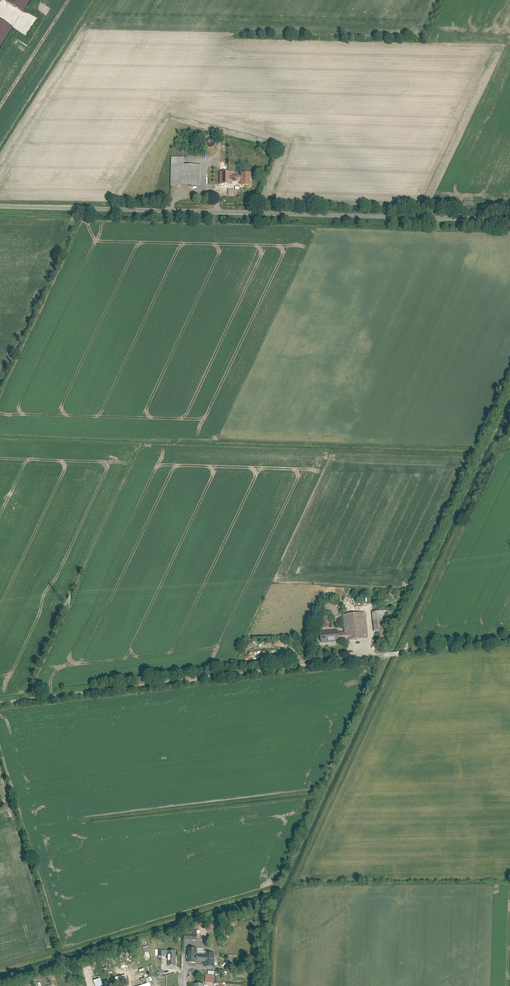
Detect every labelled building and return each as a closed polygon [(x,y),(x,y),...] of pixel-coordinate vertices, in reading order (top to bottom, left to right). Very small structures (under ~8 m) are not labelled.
[(23,11),(30,0),(6,0),(23,11)] [(12,27),(0,19),(0,46),(12,27)] [(184,157),(171,157),(171,185),(201,185),(201,166),(183,165),(184,157)] [(233,172),(220,172),(219,184),(233,184),(233,181),(233,175),(233,172)] [(241,186),(251,186),(251,173),(241,173),(241,175),(241,182),(241,186)] [(379,611),(373,612),(375,632),(388,631),(385,610),(379,611)] [(365,612),(344,615),(346,633),(347,639),(368,636),(365,612)] [(339,629),(321,631),(322,643),(340,640),(340,639),(339,633),(339,629)] [(183,929),(183,939),(195,939),(200,939),(200,933),(196,933),(196,930),(183,929)] [(202,950),(202,952),(196,952),(196,947),(187,947),(186,961),(204,961),(203,965),(213,966),(213,951),(207,951),(207,950),(202,950)] [(161,955),(161,954),(167,954),(167,965),(175,965),(175,950),(157,949),(157,955),(161,955)] [(218,975),(214,975),(214,974),(213,974),(213,971),(207,971),(207,973),(204,973),(204,981),(213,981),(213,983),(218,983),(218,975)] [(128,975),(117,976),(118,984),(129,982),(128,975)] [(98,985),(100,985),(105,985),(102,978),(96,980),(98,985)]
